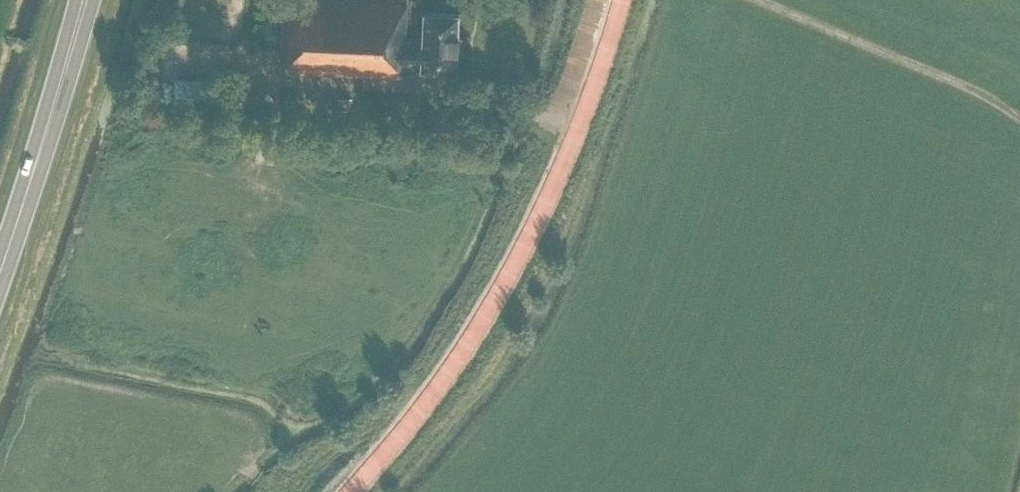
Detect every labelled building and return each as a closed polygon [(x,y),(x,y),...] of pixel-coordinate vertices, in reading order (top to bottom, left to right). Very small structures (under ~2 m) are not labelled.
[(425,12),(424,40),(406,39),(406,2),(407,2),(407,0),(274,0),(274,15),(283,15),(282,50),(286,50),(286,72),(404,78),(404,64),(423,65),(422,69),(457,70),(459,14),(425,12)] [(214,111),(217,71),(187,69),(183,109),(214,111)] [(351,99),(338,98),(338,108),(351,109),(351,99)]
